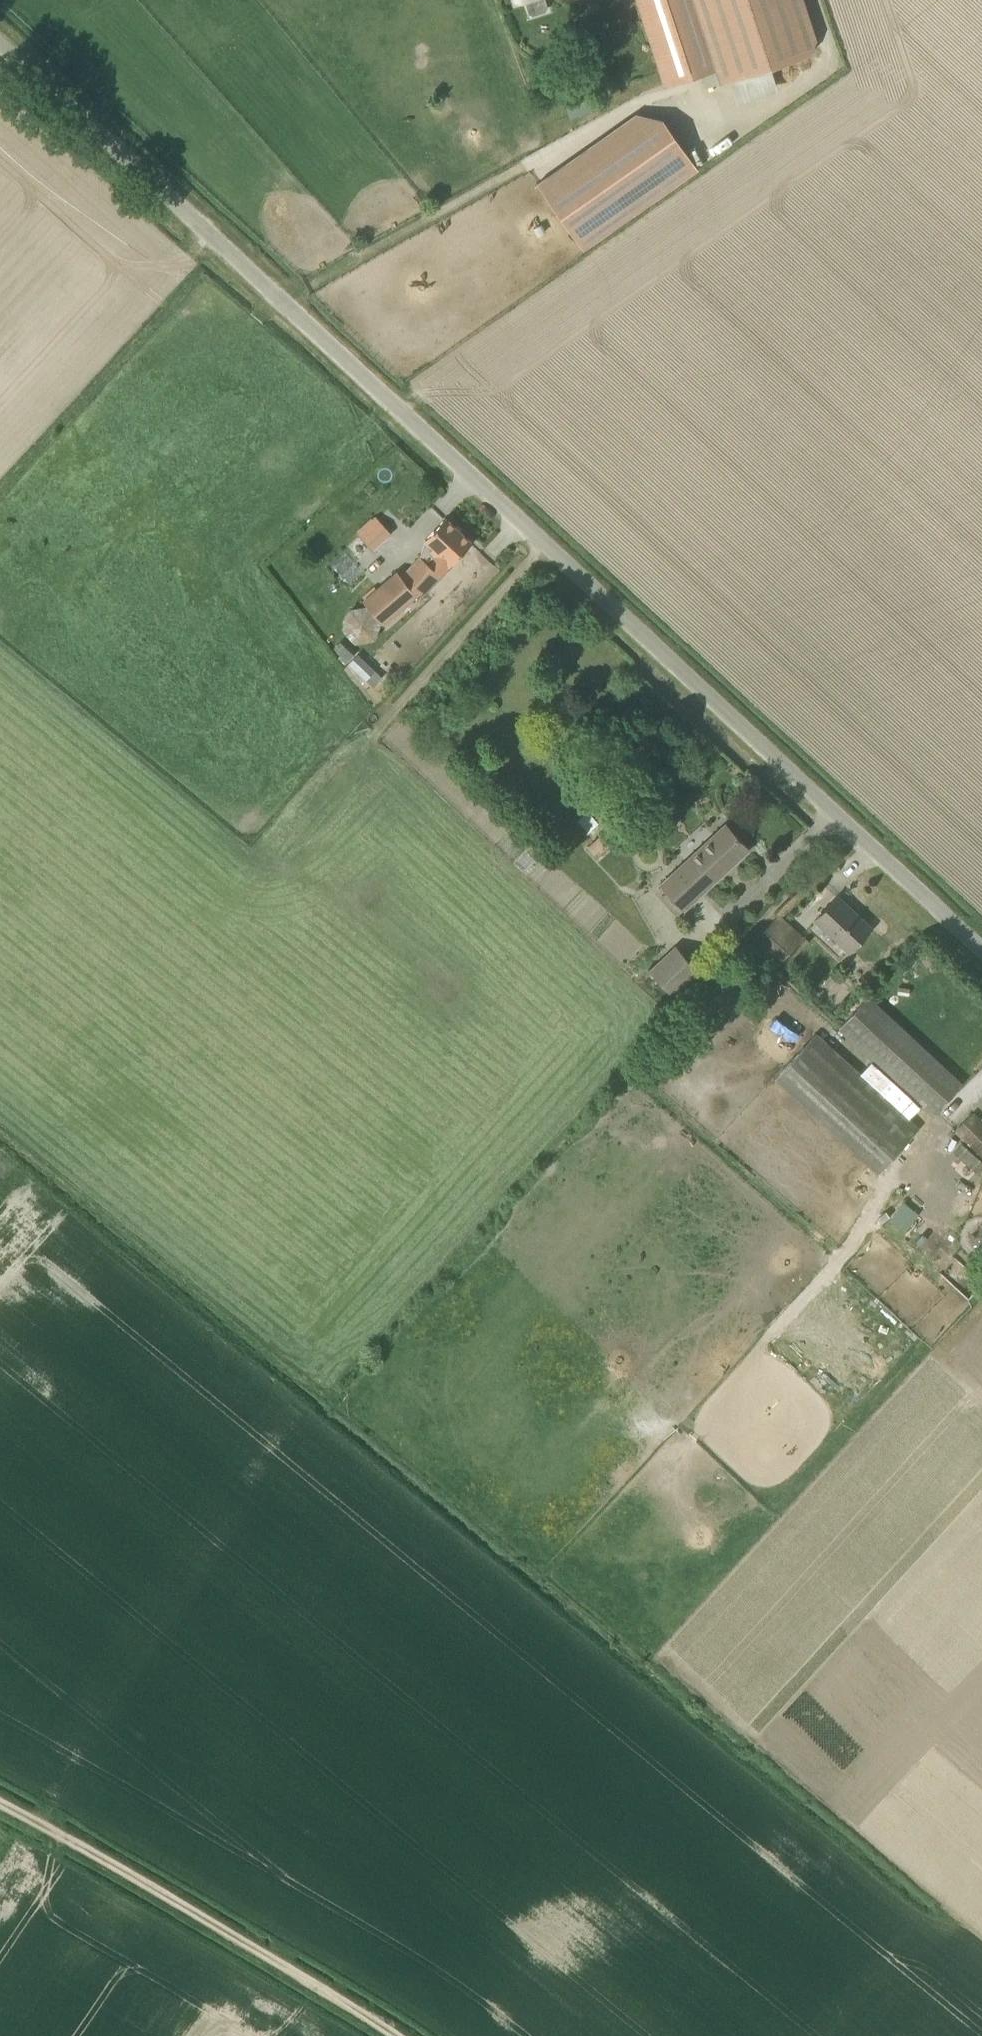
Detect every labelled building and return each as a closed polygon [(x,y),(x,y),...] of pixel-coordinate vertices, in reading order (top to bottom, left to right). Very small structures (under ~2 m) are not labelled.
[(546,0),(519,0),(520,1),(522,1),(524,1),(525,0),(529,13),(533,15),(545,12),(548,7),(546,0)] [(803,0),(642,0),(670,85),(718,69),(723,83),(808,54),(816,39),(803,0)] [(663,101),(542,177),(586,246),(707,169),(663,101)] [(376,549),(396,531),(378,512),(359,531),(376,549)] [(435,555),(430,561),(428,563),(420,555),(400,576),(397,573),(364,601),(384,624),(407,604),(412,609),(421,601),(420,599),(443,575),(472,542),(446,517),(426,539),(434,547),(431,551),(435,555)] [(368,679),(377,669),(360,653),(351,663),(368,679)] [(578,817),(588,830),(597,822),(588,810),(578,817)] [(597,859),(629,828),(619,817),(586,848),(597,859)] [(684,910),(736,862),(750,848),(727,823),(660,885),(684,910)] [(850,951),(871,927),(838,896),(816,919),(850,951)] [(776,967),(790,951),(804,937),(779,914),(752,944),(776,967)] [(675,945),(649,969),(673,995),(699,971),(675,945)] [(926,1050),(868,996),(840,1026),(935,1114),(963,1083),(944,1067),(926,1050)] [(881,1172),(908,1142),(803,1045),(776,1075),(881,1172)] [(973,1113),(955,1130),(981,1157),(981,1122),(973,1113)] [(905,1228),(915,1218),(899,1201),(888,1210),(905,1228)]
